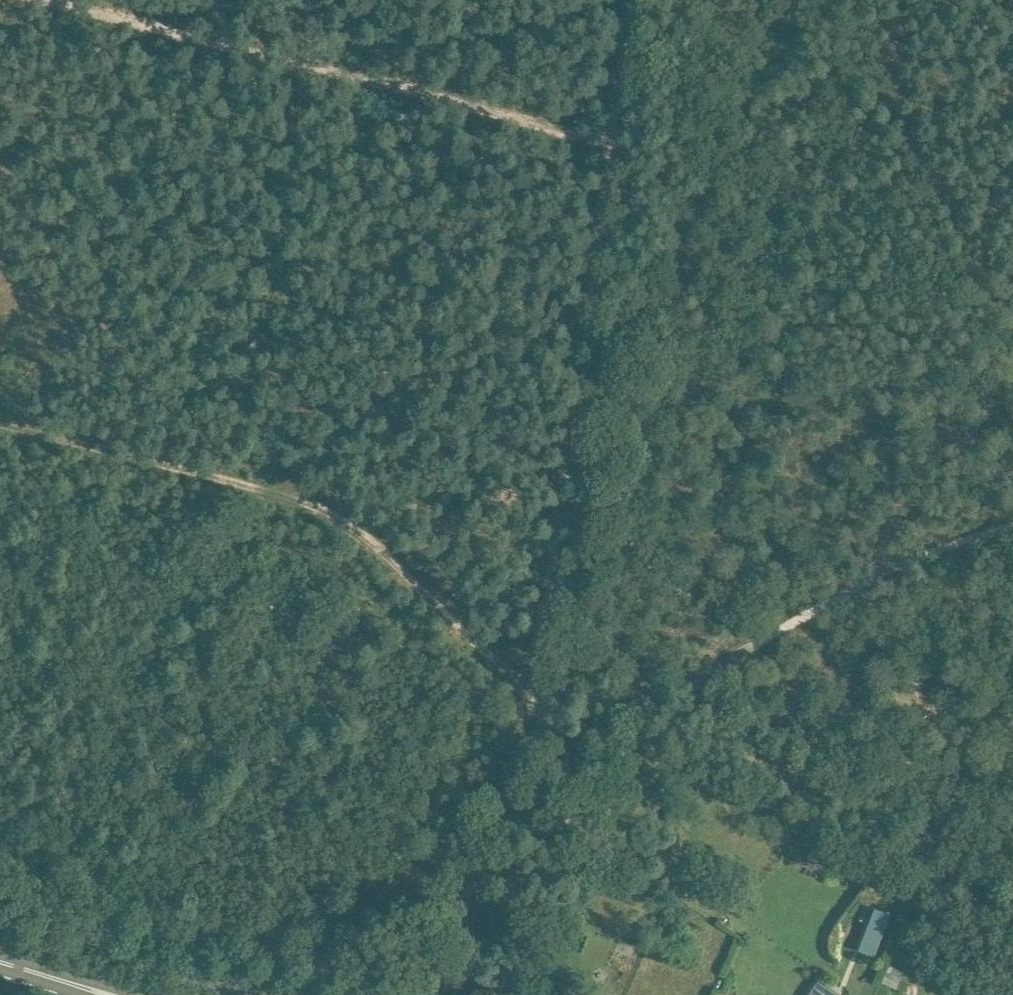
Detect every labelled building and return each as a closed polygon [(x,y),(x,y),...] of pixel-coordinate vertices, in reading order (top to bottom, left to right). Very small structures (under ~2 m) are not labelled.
[(817,847),(810,858),(820,865),(828,854),(817,847)] [(875,909),(859,951),(874,956),(890,916),(875,909)] [(840,994),(819,981),(810,994),(839,994),(840,994)]
